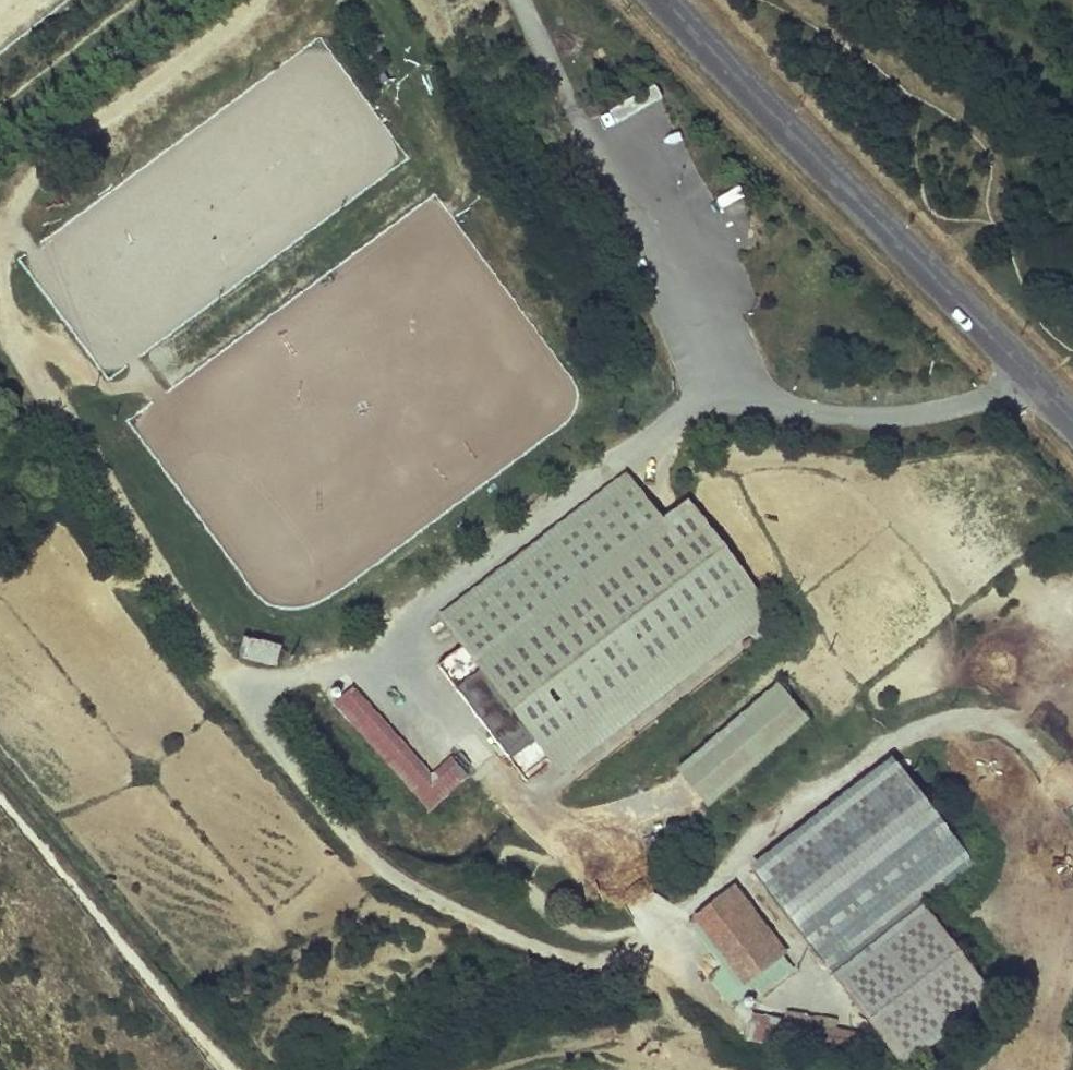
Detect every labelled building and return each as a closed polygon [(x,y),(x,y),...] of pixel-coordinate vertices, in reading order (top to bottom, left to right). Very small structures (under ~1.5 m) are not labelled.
[(622,476),(439,616),(461,644),(436,665),(520,777),(547,759),(559,775),(773,613),(686,500),(658,522),(622,476)] [(274,669),(278,648),(242,640),(238,660),(274,669)] [(676,766),(707,803),(809,717),(777,679),(676,766)] [(352,685),(332,702),(427,809),(466,774),(450,756),(430,773),(352,685)] [(732,888),(722,895),(771,962),(780,955),(732,888)] [(771,962),(722,895),(695,915),(688,920),(721,964),(706,976),(729,1005),(741,996),(752,997),(790,969),(780,955),(771,962)] [(831,973),(902,1066),(991,997),(921,905),(831,973)] [(836,1021),(785,1010),(783,1019),(834,1029),(836,1021)] [(783,1019),(758,1014),(753,1039),(863,1061),(868,1036),(834,1029),(783,1019)]
